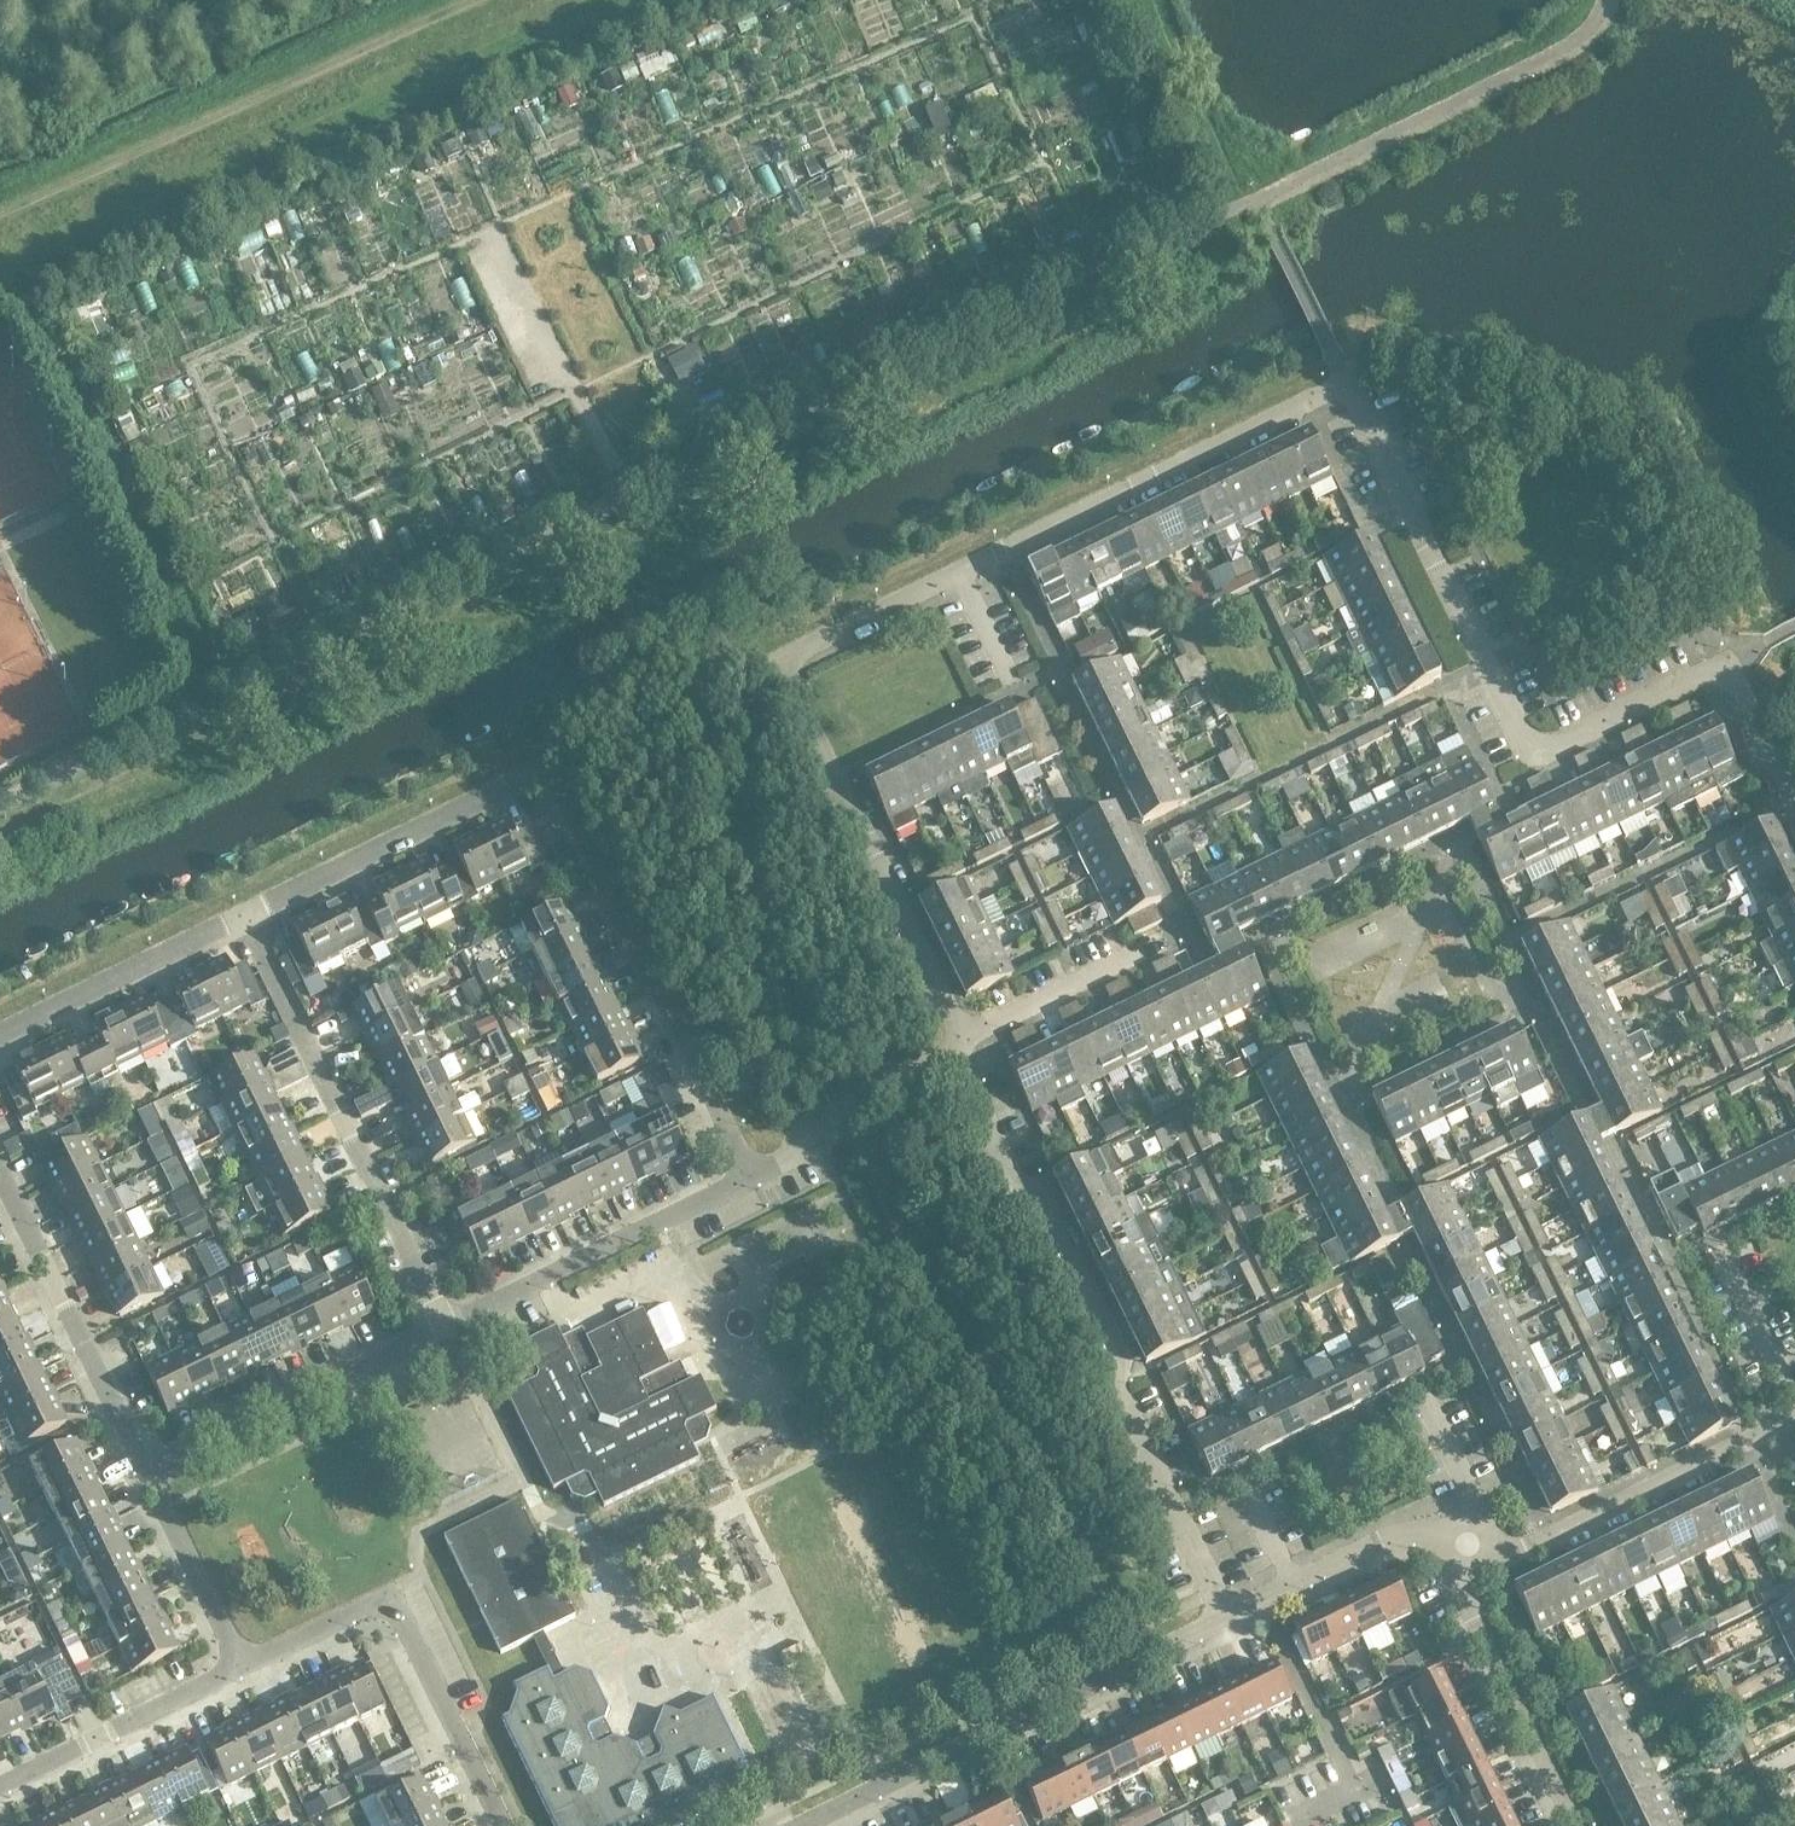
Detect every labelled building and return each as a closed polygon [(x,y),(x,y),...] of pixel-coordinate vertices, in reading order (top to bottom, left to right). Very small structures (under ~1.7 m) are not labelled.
[(1332,477),(1310,431),(1285,443),(1308,489),(1332,477)] [(1308,489),(1285,443),(1262,454),(1284,501),(1308,489)] [(1284,501),(1262,454),(1238,466),(1261,512),(1284,501)] [(1261,512),(1238,466),(1215,477),(1237,524),(1261,512)] [(1237,524),(1215,477),(1191,489),(1214,535),(1237,524)] [(1214,535),(1191,489),(1168,500),(1191,547),(1214,535)] [(1191,547),(1168,500),(1144,512),(1167,558),(1191,547)] [(1167,558),(1144,512),(1121,523),(1144,570),(1167,558)] [(1144,570),(1121,523),(1098,535),(1120,581),(1144,570)] [(1347,528),(1331,536),(1335,545),(1352,536),(1347,528)] [(1120,581),(1098,535),(1074,546),(1097,593),(1120,581)] [(1335,545),(1331,536),(1314,544),(1318,553),(1335,545)] [(1370,536),(1363,539),(1323,558),(1335,583),(1382,560),(1370,536)] [(1101,602),(1097,593),(1074,546),(1051,558),(1078,613),(1101,602)] [(1301,551),(1284,559),(1288,568),(1305,559),(1301,551)] [(1080,617),(1078,613),(1051,558),(1026,570),(1029,577),(1055,629),(1080,617)] [(1288,568),(1284,559),(1267,567),(1271,576),(1288,568)] [(1393,584),(1382,560),(1335,583),(1347,606),(1393,584)] [(1254,574),(1237,582),(1241,591),(1258,582),(1254,574)] [(1241,591),(1237,582),(1220,590),(1224,599),(1241,591)] [(1196,584),(1183,590),(1190,605),(1203,599),(1196,584)] [(1405,607),(1393,584),(1347,606),(1358,630),(1405,607)] [(1272,593),(1263,598),(1271,615),(1280,610),(1272,593)] [(1203,599),(1190,605),(1194,614),(1211,605),(1207,597),(1203,599)] [(1194,614),(1190,605),(1173,613),(1177,622),(1194,614)] [(1416,631),(1405,607),(1358,630),(1345,636),(1357,660),(1359,658),(1416,631)] [(1288,627),(1280,610),(1271,615),(1280,631),(1288,627)] [(1160,620),(1143,628),(1147,637),(1164,628),(1160,620)] [(1147,637),(1143,628),(1126,636),(1131,645),(1147,637)] [(1428,654),(1416,631),(1359,658),(1371,682),(1428,654)] [(1195,652),(1187,635),(1178,640),(1186,656),(1195,652)] [(1295,640),(1286,644),(1294,661),(1303,657),(1295,640)] [(1113,643),(1096,651),(1101,660),(1117,651),(1113,643)] [(1101,660),(1096,651),(1079,659),(1084,668),(1101,660)] [(1203,669),(1195,652),(1186,656),(1195,673),(1203,669)] [(1440,679),(1428,654),(1371,682),(1383,706),(1440,679)] [(1311,674),(1303,657),(1294,661),(1303,678),(1311,674)] [(1119,659),(1079,678),(1072,681),(1084,706),(1131,683),(1119,659)] [(1218,699),(1210,682),(1201,686),(1209,703),(1218,699)] [(1142,707),(1131,683),(1084,706),(1096,730),(1142,707)] [(1318,687),(1309,691),(1317,708),(1326,704),(1318,687)] [(1195,691),(1182,698),(1188,710),(1202,704),(1195,691)] [(1226,716),(1218,699),(1209,703),(1217,720),(1226,716)] [(1061,754),(1035,700),(1011,711),(1031,751),(1037,764),(1038,766),(1061,754)] [(1356,703),(1343,709),(1350,722),(1363,716),(1356,703)] [(1438,712),(1434,703),(1417,712),(1421,720),(1438,712)] [(983,716),(1006,763),(1012,776),(1037,764),(1031,751),(1011,711),(1008,704),(983,716)] [(1334,721),(1326,704),(1317,708),(1325,725),(1334,721)] [(1695,719),(1687,704),(1677,709),(1685,724),(1695,719)] [(1154,730),(1142,707),(1096,730),(1107,753),(1154,730)] [(1685,724),(1677,709),(1667,714),(1674,729),(1685,724)] [(1421,720),(1417,712),(1400,720),(1404,729),(1421,720)] [(1006,763),(983,716),(960,728),(983,774),(1006,763)] [(1713,720),(1689,733),(1711,779),(1736,767),(1717,727),(1713,720)] [(1391,735),(1387,726),(1370,734),(1374,743),(1391,735)] [(1648,742),(1640,727),(1630,732),(1638,747),(1648,742)] [(989,787),(983,774),(960,728),(936,739),(959,786),(966,799),(989,787)] [(1241,746),(1232,729),(1224,733),(1232,750),(1241,746)] [(1165,754),(1154,730),(1107,753),(1119,777),(1165,754)] [(1638,747),(1630,732),(1620,737),(1627,752),(1638,747)] [(1717,790),(1711,779),(1689,733),(1665,744),(1693,801),(1717,790)] [(1374,743),(1370,734),(1353,743),(1357,752),(1374,743)] [(959,786),(936,739),(913,751),(936,797),(959,786)] [(1693,801),(1665,744),(1642,756),(1665,802),(1670,813),(1693,801)] [(1249,763),(1241,746),(1232,750),(1240,767),(1249,763)] [(1503,824),(1465,748),(1441,760),(1470,819),(1468,820),(1480,844),(1499,883),(1524,871),(1501,824),(1503,824)] [(1344,758),(1340,749),(1323,758),(1327,766),(1344,758)] [(1601,765),(1593,750),(1583,755),(1591,770),(1601,765)] [(936,797),(913,751),(890,762),(912,809),(936,797)] [(1177,777),(1165,754),(1119,777),(1130,800),(1177,777)] [(1591,770),(1583,755),(1573,760),(1581,775),(1591,770)] [(1665,802),(1642,756),(1618,767),(1641,813),(1665,802)] [(1327,766),(1323,758),(1306,766),(1310,775),(1327,766)] [(1470,819),(1441,760),(1417,772),(1446,831),(1468,820),(1470,819)] [(912,809),(890,762),(865,775),(894,834),(919,822),(912,809)] [(1641,813),(1618,767),(1595,779),(1618,825),(1641,813)] [(1297,781),(1293,772),(1276,781),(1280,789),(1297,781)] [(1446,831),(1417,772),(1394,783),(1400,796),(1423,842),(1446,831)] [(1554,788),(1547,773),(1536,778),(1544,793),(1554,788)] [(1189,802),(1177,777),(1130,800),(1142,825),(1189,802)] [(1544,793),(1536,778),(1526,783),(1534,798),(1544,793)] [(1618,825),(1595,779),(1572,790),(1594,836),(1618,825)] [(1280,789),(1276,781),(1259,789),(1264,798),(1280,789)] [(1594,836),(1572,790),(1548,802),(1571,848),(1594,836)] [(1250,804),(1246,795),(1229,803),(1234,812),(1250,804)] [(1423,842),(1400,796),(1377,807),(1399,854),(1423,842)] [(1089,810),(1085,802),(1068,810),(1072,819),(1089,810)] [(1571,848),(1548,802),(1525,813),(1547,859),(1571,848)] [(1234,812),(1229,803),(1212,812),(1217,821),(1234,812)] [(1113,807),(1106,810),(1067,829),(1079,854),(1125,831),(1113,807)] [(1399,854),(1377,807),(1353,819),(1376,865),(1399,854)] [(1547,859),(1525,813),(1503,824),(1501,824),(1524,871),(1547,859)] [(1054,817),(1037,825),(1041,834),(1058,826),(1054,817)] [(1204,827),(1199,818),(1183,827),(1187,835),(1204,827)] [(1376,865),(1353,819),(1330,831),(1353,877),(1376,865)] [(1772,821),(1765,825),(1716,848),(1729,873),(1737,869),(1784,846),(1772,821)] [(507,823),(480,836),(502,880),(528,867),(531,872),(545,865),(536,847),(522,854),(507,823)] [(1041,834),(1037,825),(1020,833),(1024,842),(1041,834)] [(1187,835),(1183,827),(1166,835),(1170,844),(1187,835)] [(1277,840),(1283,853),(1306,900),(1329,888),(1306,842),(1300,829),(1277,840)] [(1137,855),(1125,831),(1079,854),(1090,877),(1137,855)] [(1353,877),(1330,831),(1306,842),(1329,888),(1353,877)] [(502,880),(480,836),(454,849),(469,880),(455,886),(464,905),(478,898),(476,893),(502,880)] [(1007,840),(990,848),(994,857),(1011,849),(1007,840)] [(1784,846),(1737,869),(1749,892),(1794,870),(1794,869),(1784,846)] [(994,857),(990,848),(973,856),(977,865),(994,857)] [(1306,900),(1283,853),(1260,865),(1282,911),(1306,900)] [(1148,878),(1137,855),(1090,877),(1102,901),(1148,878)] [(1032,856),(1023,860),(1031,877),(1040,873),(1032,856)] [(400,875),(422,919),(424,924),(464,905),(455,886),(442,893),(427,862),(400,875)] [(960,863),(943,871),(947,880),(964,872),(960,863)] [(1025,880),(1017,864),(1008,868),(1016,885),(1025,880)] [(1282,911),(1260,865),(1236,877),(1259,923),(1282,911)] [(1749,892),(1760,916),(1794,899),(1794,870),(1749,892)] [(947,880),(943,871),(926,880),(930,888),(947,880)] [(1048,890),(1040,873),(1031,877),(1040,894),(1048,890)] [(422,919),(400,875),(373,888),(389,919),(375,926),(384,944),(398,937),(396,932),(422,919)] [(1259,923),(1236,877),(1213,888),(1236,934),(1259,923)] [(1160,903),(1148,878),(1102,901),(1114,926),(1126,920),(1154,906),(1160,903)] [(977,904),(965,879),(919,902),(931,927),(977,904)] [(1033,897),(1025,880),(1016,885),(1024,902),(1033,897)] [(1662,885),(1653,889),(1662,906),(1670,902),(1662,885)] [(1243,950),(1236,934),(1213,888),(1188,900),(1217,959),(1219,963),(1220,962),(1243,1009),(1266,997),(1243,950)] [(1655,909),(1647,892),(1638,897),(1646,914),(1655,909)] [(1557,895),(1540,903),(1544,912),(1561,903),(1557,895)] [(1760,916),(1772,939),(1794,928),(1794,899),(1760,916)] [(347,901),(320,914),(342,958),(368,945),(370,951),(384,944),(375,926),(362,932),(347,901)] [(1679,919),(1670,902),(1662,906),(1670,923),(1679,919)] [(577,930),(564,903),(520,925),(533,952),(577,930)] [(1055,903),(1046,907),(1054,924),(1063,920),(1055,903)] [(1544,912),(1540,903),(1523,911),(1527,920),(1544,912)] [(989,927),(977,904),(931,927),(943,950),(989,927)] [(1161,922),(1154,906),(1126,920),(1134,936),(1161,922)] [(1663,926),(1655,909),(1646,914),(1655,930),(1663,926)] [(1048,927),(1040,910),(1031,915),(1039,932),(1048,927)] [(342,958),(320,914),(293,928),(308,959),(294,965),(303,984),(318,976),(315,971),(342,958)] [(1071,937),(1063,920),(1054,924),(1063,941),(1071,937)] [(1579,947),(1567,922),(1521,945),(1533,969),(1579,947)] [(1000,951),(989,927),(943,950),(954,973),(1000,951)] [(1056,944),(1048,927),(1039,932),(1048,949),(1056,944)] [(1772,939),(1759,946),(1770,969),(1773,968),(1794,957),(1794,928),(1772,939)] [(589,956),(577,930),(533,952),(546,978),(589,956)] [(1685,932),(1676,936),(1685,953),(1693,949),(1685,932)] [(478,933),(468,938),(473,948),(483,943),(478,933)] [(1678,956),(1670,939),(1661,943),(1669,960),(1678,956)] [(1591,970),(1579,947),(1533,969),(1544,993),(1591,970)] [(1702,966),(1693,949),(1685,953),(1693,970),(1702,966)] [(1012,975),(1000,951),(954,973),(966,998),(1012,975)] [(602,982),(589,956),(546,978),(558,1004),(602,982)] [(1180,972),(1172,956),(1162,961),(1169,977),(1180,972)] [(1686,973),(1678,956),(1669,960),(1678,977),(1686,973)] [(1773,968),(1784,991),(1794,986),(1794,957),(1773,968)] [(227,960),(200,973),(222,1017),(248,1004),(251,1010),(265,1003),(248,968),(236,973),(237,975),(235,976),(227,960)] [(1169,977),(1162,961),(1151,966),(1159,982),(1169,977)] [(1220,962),(1219,963),(1197,974),(1219,1020),(1243,1009),(1220,962)] [(489,963),(477,969),(481,977),(493,971),(489,963)] [(412,964),(397,971),(403,982),(418,975),(412,964)] [(1602,993),(1591,970),(1544,993),(1556,1016),(1602,993)] [(497,979),(493,971),(481,977),(485,985),(497,979)] [(222,1017),(200,973),(173,986),(188,1017),(175,1024),(184,1042),(198,1035),(195,1030),(222,1017)] [(1219,1020),(1197,974),(1173,985),(1196,1032),(1219,1020)] [(1133,995),(1125,979),(1115,984),(1122,1000),(1133,995)] [(1708,979),(1699,983),(1708,1000),(1716,996),(1708,979)] [(474,981),(459,988),(465,1001),(481,993),(474,981)] [(615,1008),(602,982),(558,1004),(571,1030),(615,1008)] [(370,984),(357,990),(363,1002),(376,996),(370,984)] [(1122,1000),(1115,984),(1105,989),(1112,1005),(1122,1000)] [(354,1006),(367,1033),(411,1011),(398,985),(376,996),(363,1002),(354,1006)] [(1196,1032),(1173,985),(1150,997),(1173,1043),(1196,1032)] [(1701,1003),(1693,986),(1684,990),(1692,1007),(1701,1003)] [(356,988),(342,995),(349,1009),(354,1006),(363,1002),(357,990),(356,988)] [(1614,1017),(1602,993),(1556,1016),(1567,1040),(1614,1017)] [(1725,1012),(1716,996),(1708,1000),(1716,1017),(1725,1012)] [(1173,1043),(1150,997),(1126,1008),(1149,1055),(1173,1043)] [(147,1000),(120,1013),(141,1057),(168,1044),(170,1049),(184,1042),(175,1024),(162,1030),(147,1000)] [(1086,1018),(1078,1002),(1068,1008),(1076,1023),(1086,1018)] [(1709,1020),(1701,1003),(1692,1007),(1701,1024),(1709,1020)] [(628,1034),(615,1008),(571,1030),(584,1056),(628,1034)] [(1076,1023),(1068,1008),(1058,1012),(1065,1028),(1076,1023)] [(1149,1055),(1126,1008),(1103,1020),(1126,1066),(1149,1055)] [(424,1037),(411,1011),(367,1033),(380,1059),(424,1037)] [(141,1057),(120,1013),(93,1026),(108,1057),(95,1063),(104,1081),(118,1075),(115,1070),(141,1057)] [(515,1015),(502,1021),(506,1029),(519,1023),(515,1015)] [(1625,1040),(1614,1017),(1567,1040),(1579,1063),(1625,1040)] [(493,1018),(474,1028),(480,1042),(500,1032),(493,1018)] [(1126,1066),(1103,1020),(1080,1031),(1102,1078),(1126,1066)] [(523,1031),(519,1023),(506,1029),(510,1037),(523,1031)] [(1039,1041),(1031,1025),(1021,1030),(1029,1046),(1039,1041)] [(1731,1025),(1722,1030),(1731,1047),(1739,1042),(1731,1025)] [(1515,1026),(1490,1038),(1519,1098),(1544,1086),(1515,1026)] [(1029,1046),(1021,1030),(1011,1035),(1019,1051),(1029,1046)] [(1102,1078),(1080,1031),(1056,1043),(1079,1089),(1102,1078)] [(1724,1050),(1716,1033),(1707,1037),(1715,1054),(1724,1050)] [(641,1061),(628,1034),(584,1056),(597,1082),(641,1061)] [(501,1035),(489,1041),(498,1059),(510,1053),(501,1035)] [(437,1064),(424,1037),(380,1059),(393,1085),(437,1064)] [(1519,1098),(1490,1038),(1466,1050),(1489,1096),(1496,1109),(1519,1098)] [(1749,1038),(1739,1042),(1748,1059),(1757,1055),(1749,1038)] [(66,1039),(40,1052),(61,1096),(87,1083),(90,1088),(104,1081),(95,1063),(82,1070),(66,1039)] [(1637,1064),(1625,1040),(1579,1063),(1590,1086),(1637,1064)] [(1748,1059),(1739,1042),(1731,1047),(1739,1064),(1748,1059)] [(1079,1089),(1056,1043),(1033,1054),(1056,1101),(1079,1089)] [(1281,1044),(1264,1052),(1268,1060),(1285,1052),(1281,1044)] [(521,1055),(527,1066),(537,1060),(531,1049),(521,1055)] [(1489,1096),(1466,1050),(1443,1061),(1466,1108),(1489,1096)] [(1732,1067),(1724,1050),(1715,1054),(1724,1071),(1732,1067)] [(61,1096),(40,1052),(13,1065),(19,1078),(14,1081),(11,1076),(3,1080),(23,1121),(37,1114),(35,1109),(61,1096)] [(1268,1060),(1264,1052),(1247,1060),(1251,1069),(1268,1060)] [(1303,1052),(1296,1055),(1257,1074),(1269,1099),(1315,1076),(1303,1052)] [(1056,1101),(1033,1054),(1008,1066),(1031,1113),(1056,1101)] [(208,1078),(221,1105),(265,1083),(252,1056),(208,1078)] [(1794,1065),(1790,1057),(1773,1065),(1777,1073),(1794,1065)] [(1238,1059),(1226,1065),(1233,1080),(1245,1074),(1238,1059)] [(1466,1108),(1443,1061),(1420,1073),(1442,1119),(1466,1108)] [(449,1090),(437,1064),(393,1085),(354,1104),(361,1118),(400,1099),(405,1111),(449,1090)] [(1648,1087),(1637,1064),(1590,1086),(1601,1109),(1602,1110),(1648,1087)] [(540,1067),(528,1073),(532,1081),(544,1075),(540,1067)] [(1764,1080),(1760,1071),(1743,1080),(1747,1088),(1764,1080)] [(1442,1119),(1420,1073),(1396,1084),(1419,1131),(1442,1119)] [(521,1076),(503,1085),(507,1094),(525,1085),(521,1076)] [(636,1076),(619,1085),(627,1100),(644,1092),(636,1076)] [(1327,1100),(1315,1076),(1269,1099),(1280,1122),(1327,1100)] [(1747,1088),(1743,1080),(1726,1088),(1730,1096),(1747,1088)] [(278,1109),(265,1083),(221,1105),(234,1131),(278,1109)] [(656,1091),(666,1113),(682,1105),(672,1084),(656,1091)] [(1419,1131),(1396,1084),(1372,1096),(1394,1143),(1419,1131)] [(525,1085),(507,1094),(511,1102),(530,1093),(525,1085)] [(619,1085),(598,1095),(605,1110),(627,1100),(619,1085)] [(1661,1112),(1648,1087),(1602,1110),(1601,1109),(1588,1115),(1538,1139),(1550,1164),(1597,1141),(1598,1143),(1602,1141),(1661,1112)] [(462,1116),(449,1090),(405,1111),(418,1137),(462,1116)] [(1717,1103),(1713,1094),(1696,1102),(1700,1111),(1717,1103)] [(129,1100),(118,1105),(124,1117),(134,1111),(129,1100)] [(1338,1123),(1327,1100),(1280,1122),(1292,1146),(1338,1123)] [(1700,1111),(1696,1102),(1679,1111),(1683,1119),(1700,1111)] [(581,1103),(567,1110),(575,1125),(589,1119),(581,1103)] [(152,1105),(138,1112),(151,1139),(162,1133),(158,1124),(159,1119),(152,1105)] [(290,1135),(278,1109),(234,1131),(246,1157),(290,1135)] [(567,1110),(548,1120),(556,1135),(575,1125),(567,1110)] [(666,1113),(640,1126),(661,1170),(688,1156),(666,1113)] [(1194,1115),(1185,1119),(1193,1136),(1202,1132),(1194,1115)] [(1549,1115),(1532,1124),(1536,1132),(1553,1124),(1549,1115)] [(177,1116),(165,1122),(169,1130),(181,1124),(177,1116)] [(475,1142),(462,1116),(418,1137),(431,1164),(475,1142)] [(1670,1126),(1666,1117),(1649,1125),(1653,1134),(1670,1126)] [(1187,1139),(1178,1122),(1170,1126),(1178,1143),(1187,1139)] [(75,1123),(50,1135),(58,1151),(83,1139),(75,1123)] [(1350,1147),(1338,1123),(1292,1146),(1303,1169),(1350,1147)] [(185,1132),(181,1124),(169,1130),(173,1138),(185,1132)] [(540,1124),(529,1129),(535,1141),(546,1136),(540,1124)] [(1536,1132),(1532,1124),(1515,1132),(1519,1141),(1536,1132)] [(1653,1134),(1649,1125),(1632,1134),(1636,1142),(1653,1134)] [(661,1170),(640,1126),(614,1138),(635,1182),(661,1170)] [(1210,1149),(1202,1132),(1193,1136),(1201,1153),(1210,1149)] [(1774,1144),(1794,1186),(1794,1134),(1774,1144)] [(303,1161),(290,1135),(246,1157),(259,1183),(303,1161)] [(58,1151),(42,1159),(55,1186),(99,1164),(86,1138),(83,1139),(58,1151)] [(635,1182),(614,1138),(588,1151),(609,1195),(635,1182)] [(1502,1138),(1485,1147),(1489,1155),(1506,1147),(1502,1138)] [(1195,1156),(1187,1139),(1178,1143),(1186,1160),(1195,1156)] [(1608,1165),(1598,1143),(1597,1141),(1550,1164),(1562,1187),(1608,1165)] [(500,1144),(489,1149),(496,1162),(506,1157),(500,1144)] [(1774,1144),(1751,1155),(1774,1202),(1794,1192),(1794,1186),(1774,1144)] [(1361,1170),(1350,1147),(1303,1169),(1315,1193),(1361,1170)] [(1489,1155),(1485,1147),(1468,1155),(1472,1164),(1489,1155)] [(169,1148),(153,1156),(157,1164),(173,1156),(169,1148)] [(609,1195),(588,1151),(562,1164),(583,1208),(609,1195)] [(1111,1176),(1099,1152),(1053,1174),(1065,1199),(1111,1176)] [(1774,1202),(1751,1155),(1728,1167),(1750,1214),(1774,1202)] [(475,1156),(463,1161),(470,1175),(482,1170),(475,1156)] [(316,1187),(303,1161),(259,1183),(272,1209),(316,1187)] [(1455,1161),(1438,1170),(1442,1178),(1459,1170),(1455,1161)] [(1217,1162),(1208,1166),(1216,1183),(1225,1178),(1217,1162)] [(112,1190),(99,1164),(55,1186),(68,1212),(112,1190)] [(583,1208),(562,1164),(536,1177),(557,1221),(583,1208)] [(1508,1164),(1499,1168),(1508,1185),(1516,1181),(1508,1164)] [(1620,1188),(1608,1165),(1562,1187),(1573,1211),(1620,1188)] [(1750,1214),(1728,1167),(1704,1178),(1727,1225),(1750,1214)] [(203,1168),(190,1174),(194,1182),(207,1176),(203,1168)] [(1210,1186),(1201,1169),(1193,1173),(1201,1190),(1210,1186)] [(1373,1193),(1361,1170),(1315,1193),(1326,1216),(1373,1193)] [(1442,1178),(1438,1170),(1421,1178),(1425,1187),(1442,1178)] [(1501,1188),(1493,1171),(1484,1175),(1492,1192),(1501,1188)] [(181,1173),(165,1181),(171,1194),(173,1193),(188,1186),(181,1173)] [(437,1174),(427,1179),(438,1202),(448,1197),(437,1174)] [(1674,1175),(1649,1188),(1675,1242),(1699,1230),(1679,1191),(1681,1190),(1674,1175)] [(211,1184),(207,1176),(194,1182),(198,1190),(211,1184)] [(1122,1200),(1111,1176),(1065,1199),(1076,1222),(1122,1200)] [(557,1221),(536,1177),(510,1190),(531,1233),(557,1221)] [(1233,1195),(1225,1178),(1216,1183),(1224,1200),(1233,1195)] [(1704,1178),(1681,1190),(1679,1191),(1699,1230),(1702,1237),(1727,1225),(1704,1178)] [(1525,1198),(1516,1181),(1508,1185),(1516,1202),(1525,1198)] [(1458,1209),(1446,1184),(1388,1213),(1383,1215),(1384,1217),(1338,1239),(1350,1264),(1401,1239),(1413,1233),(1412,1232),(1458,1209)] [(188,1186),(173,1193),(185,1217),(199,1210),(188,1186)] [(1218,1203),(1210,1186),(1201,1190),(1209,1207),(1218,1203)] [(329,1214),(316,1187),(272,1209),(285,1236),(329,1214)] [(1509,1205),(1501,1188),(1492,1192),(1501,1209),(1509,1205)] [(1631,1212),(1620,1188),(1573,1211),(1585,1234),(1631,1212)] [(125,1216),(112,1190),(68,1212),(81,1238),(125,1216)] [(531,1233),(510,1190),(484,1202),(505,1246),(531,1233)] [(1384,1217),(1383,1215),(1373,1193),(1326,1216),(1338,1239),(1384,1217)] [(1134,1223),(1122,1200),(1076,1222),(1088,1246),(1134,1223)] [(505,1246),(484,1202),(457,1215),(479,1259),(505,1246)] [(1239,1208),(1231,1213),(1239,1230),(1248,1225),(1239,1208)] [(1470,1233),(1458,1209),(1412,1232),(1413,1233),(1424,1255),(1470,1233)] [(1531,1211),(1522,1215),(1531,1232),(1539,1228),(1531,1211)] [(200,1212),(184,1220),(194,1239),(210,1231),(200,1212)] [(1643,1235),(1631,1212),(1585,1234),(1596,1258),(1643,1235)] [(137,1243),(125,1216),(81,1238),(94,1264),(137,1243)] [(1233,1233),(1224,1216),(1216,1220),(1224,1237),(1233,1233)] [(1158,1240),(1147,1217),(1134,1223),(1088,1246),(1099,1269),(1145,1246),(1158,1240)] [(1524,1235),(1516,1218),(1507,1222),(1515,1239),(1524,1235)] [(1261,1219),(1249,1225),(1255,1238),(1267,1232),(1261,1219)] [(228,1220),(216,1226),(220,1234),(232,1228),(228,1220)] [(1256,1242),(1248,1225),(1239,1230),(1247,1247),(1256,1242)] [(236,1236),(232,1228),(220,1234),(224,1242),(236,1236)] [(1548,1245),(1539,1228),(1531,1232),(1539,1249),(1548,1245)] [(1241,1250),(1233,1233),(1224,1237),(1232,1254),(1241,1250)] [(1481,1256),(1470,1233),(1424,1255),(1435,1279),(1481,1256)] [(1532,1252),(1524,1235),(1515,1239),(1524,1256),(1532,1252)] [(1654,1258),(1643,1235),(1596,1258),(1608,1281),(1654,1258)] [(308,1238),(293,1245),(299,1257),(313,1250),(308,1238)] [(150,1269),(137,1243),(94,1264),(106,1290),(150,1269)] [(1157,1270),(1145,1246),(1099,1269),(1111,1293),(1157,1270)] [(1263,1255),(1254,1260),(1262,1276),(1271,1272),(1263,1255)] [(1397,1283),(1384,1256),(1368,1263),(1372,1272),(1381,1290),(1397,1283)] [(1493,1279),(1481,1256),(1435,1279),(1447,1302),(1493,1279)] [(1554,1257),(1545,1262),(1554,1279),(1562,1274),(1554,1257)] [(266,1258),(256,1263),(261,1274),(261,1275),(271,1270),(266,1258)] [(1666,1282),(1654,1258),(1608,1281),(1619,1305),(1666,1282)] [(255,1264),(235,1273),(240,1284),(261,1274),(256,1263),(255,1264)] [(1170,1263),(1157,1270),(1111,1293),(1122,1316),(1181,1287),(1170,1263)] [(1256,1280),(1247,1263),(1239,1267),(1247,1284),(1256,1280)] [(1372,1272),(1368,1263),(1351,1272),(1355,1281),(1372,1272)] [(1547,1282),(1539,1265),(1530,1269),(1538,1286),(1547,1282)] [(354,1266),(328,1279),(349,1323),(376,1310),(354,1266)] [(163,1295),(150,1269),(106,1290),(119,1317),(163,1295)] [(1279,1289),(1271,1272),(1262,1276),(1270,1293),(1279,1289)] [(1571,1291),(1562,1274),(1554,1279),(1562,1296),(1571,1291)] [(1342,1287),(1338,1278),(1321,1286),(1325,1295),(1342,1287)] [(349,1323),(328,1279),(302,1292),(323,1336),(349,1323)] [(1504,1303),(1493,1279),(1447,1302),(1458,1326),(1504,1303)] [(1264,1297),(1256,1280),(1247,1284),(1255,1301),(1264,1297)] [(220,1281),(206,1288),(211,1299),(226,1292),(220,1281)] [(1555,1299),(1547,1282),(1538,1286),(1547,1303),(1555,1299)] [(1677,1305),(1666,1282),(1619,1305),(1631,1328),(1677,1305)] [(1325,1295),(1321,1286),(1304,1295),(1308,1303),(1325,1295)] [(1193,1310),(1181,1287),(1122,1316),(1134,1339),(1193,1310)] [(323,1336),(302,1292),(276,1304),(297,1348),(323,1336)] [(196,1293),(177,1302),(183,1314),(202,1305),(196,1293)] [(1,1294),(0,1295),(0,1327),(14,1320),(1,1294)] [(1295,1310),(1291,1301),(1274,1309),(1278,1318),(1295,1310)] [(1444,1355),(1417,1301),(1392,1313),(1400,1328),(1401,1327),(1420,1367),(1444,1355)] [(1516,1326),(1504,1303),(1458,1326),(1470,1349),(1516,1326)] [(297,1348),(276,1304),(250,1317),(271,1361),(297,1348)] [(1577,1304),(1568,1309),(1577,1326),(1585,1321),(1577,1304)] [(1689,1329),(1677,1305),(1631,1328),(1642,1351),(1689,1329)] [(165,1308),(151,1314),(156,1324),(169,1317),(165,1308)] [(1278,1318),(1274,1309),(1257,1318),(1261,1326),(1278,1318)] [(1205,1335),(1193,1310),(1134,1339),(1146,1364),(1205,1335)] [(668,1366),(642,1312),(587,1339),(583,1331),(581,1332),(585,1339),(576,1344),(571,1333),(561,1338),(556,1328),(523,1344),(531,1360),(517,1366),(515,1373),(522,1387),(517,1389),(506,1394),(552,1490),(565,1484),(568,1482),(575,1495),(582,1498),(595,1491),(603,1507),(699,1460),(693,1448),(691,1444),(704,1438),(706,1431),(700,1417),(716,1410),(699,1376),(689,1382),(684,1371),(674,1376),(669,1368),(677,1364),(676,1362),(668,1366)] [(1570,1329),(1562,1312),(1553,1316),(1561,1333),(1570,1329)] [(747,1317),(740,1315),(730,1320),(728,1326),(733,1336),(740,1338),(741,1338),(747,1318),(747,1317)] [(271,1361),(250,1317),(224,1330),(245,1374),(271,1361)] [(1261,1326),(1255,1330),(1266,1351),(1289,1340),(1278,1318),(1261,1326)] [(14,1320),(0,1327),(0,1359),(26,1346),(14,1320)] [(1594,1338),(1585,1321),(1577,1326),(1585,1342),(1594,1338)] [(135,1323),(125,1327),(131,1342),(142,1337),(135,1323)] [(1248,1333),(1244,1324),(1227,1332),(1231,1341),(1248,1333)] [(1527,1350),(1516,1326),(1470,1349),(1481,1372),(1527,1350)] [(1401,1327),(1400,1328),(1376,1340),(1399,1386),(1424,1374),(1420,1367),(1401,1327)] [(1578,1346),(1570,1329),(1561,1333),(1570,1350),(1578,1346)] [(1700,1352),(1689,1329),(1642,1351),(1654,1375),(1700,1352)] [(245,1374),(224,1330),(197,1343),(219,1387),(245,1374)] [(1231,1341),(1227,1332),(1210,1341),(1214,1349),(1231,1341)] [(1612,1336),(1597,1344),(1600,1351),(1605,1362),(1614,1355),(1610,1347),(1615,1341),(1612,1336)] [(1399,1386),(1376,1340),(1353,1351),(1375,1397),(1399,1386)] [(219,1387),(197,1343),(171,1355),(193,1399),(219,1387)] [(26,1346),(0,1359),(0,1392),(39,1372),(26,1346)] [(1201,1356),(1197,1347),(1180,1355),(1185,1364),(1201,1356)] [(1539,1373),(1527,1350),(1481,1372),(1493,1396),(1539,1373)] [(1375,1397),(1353,1351),(1329,1362),(1352,1409),(1375,1397)] [(1600,1351),(1591,1355),(1600,1372),(1608,1368),(1605,1362),(1600,1351)] [(1712,1375),(1700,1352),(1654,1375),(1665,1398),(1712,1375)] [(193,1399),(171,1355),(145,1368),(166,1412),(193,1399)] [(1185,1364),(1180,1355),(1163,1363),(1168,1372),(1173,1370),(1185,1364)] [(1593,1376),(1585,1359),(1576,1363),(1584,1380),(1593,1376)] [(1352,1409),(1329,1362),(1306,1374),(1328,1420),(1352,1409)] [(1185,1364),(1173,1370),(1182,1388),(1193,1382),(1185,1364)] [(1617,1385),(1608,1368),(1600,1372),(1608,1389),(1617,1385)] [(39,1372),(0,1392),(0,1404),(8,1420),(52,1398),(39,1372)] [(1550,1396),(1539,1373),(1493,1396),(1504,1419),(1550,1396)] [(1328,1420),(1306,1374),(1282,1385),(1305,1432),(1328,1420)] [(1723,1399),(1712,1375),(1665,1398),(1677,1422),(1723,1399)] [(1601,1392),(1593,1376),(1584,1380),(1593,1397),(1601,1392)] [(1305,1432),(1282,1385),(1259,1397),(1282,1443),(1305,1432)] [(1562,1420),(1550,1396),(1504,1419),(1516,1443),(1562,1420)] [(1282,1443),(1259,1397),(1235,1408),(1258,1455),(1282,1443)] [(65,1425),(52,1398),(8,1420),(21,1447),(65,1425)] [(1623,1398),(1614,1402),(1623,1419),(1631,1415),(1623,1398)] [(1735,1424),(1723,1399),(1677,1422),(1689,1446),(1735,1424)] [(1616,1422),(1608,1406),(1599,1410),(1607,1427),(1616,1422)] [(1258,1455),(1235,1408),(1212,1420),(1235,1466),(1258,1455)] [(1640,1432),(1631,1415),(1623,1419),(1631,1436),(1640,1432)] [(1235,1466),(1212,1420),(1187,1432),(1210,1478),(1235,1466)] [(1573,1443),(1562,1420),(1516,1443),(1527,1466),(1573,1443)] [(1624,1439),(1616,1422),(1607,1427),(1616,1444),(1624,1439)] [(29,1464),(43,1491),(87,1469),(73,1442),(29,1464)] [(1585,1467),(1573,1443),(1527,1466),(1538,1490),(1585,1467)] [(1647,1446),(1638,1450),(1646,1467),(1655,1463),(1647,1446)] [(1640,1471),(1631,1453),(1623,1458),(1631,1475),(1640,1471)] [(1597,1492),(1585,1467),(1538,1490),(1551,1514),(1597,1492)] [(99,1495),(87,1469),(43,1491),(55,1517),(99,1495)] [(1751,1472),(1726,1484),(1749,1531),(1773,1519),(1751,1472)] [(1749,1531),(1726,1484),(1702,1496),(1725,1542),(1749,1531)] [(112,1521),(99,1495),(55,1517),(68,1543),(112,1521)] [(1725,1542),(1702,1496),(1679,1507),(1702,1554),(1725,1542)] [(0,1502),(0,1511),(12,1506),(8,1498),(0,1502)] [(444,1538),(483,1618),(485,1622),(500,1654),(532,1638),(547,1668),(512,1685),(516,1693),(508,1715),(501,1719),(554,1825),(680,1825),(735,1799),(731,1792),(739,1769),(746,1766),(713,1697),(678,1714),(662,1709),(650,1742),(641,1747),(606,1735),(602,1726),(608,1709),(591,1675),(574,1669),(563,1674),(542,1633),(575,1617),(530,1525),(518,1501),(444,1538)] [(12,1506),(0,1511),(0,1514),(3,1520),(15,1514),(12,1506)] [(1702,1554),(1679,1507),(1656,1519),(1678,1565),(1702,1554)] [(1678,1565),(1656,1519),(1632,1530),(1655,1577),(1678,1565)] [(125,1547),(112,1521),(68,1543),(81,1569),(125,1547)] [(1655,1577),(1632,1530),(1609,1542),(1632,1588),(1655,1577)] [(1632,1588),(1609,1542),(1585,1553),(1608,1600),(1632,1588)] [(138,1573),(125,1547),(81,1569),(94,1595),(138,1573)] [(33,1550),(20,1556),(24,1564),(37,1558),(33,1550)] [(1608,1600),(1585,1553),(1562,1565),(1585,1611),(1608,1600)] [(41,1566),(37,1558),(24,1564),(28,1572),(41,1566)] [(1585,1611),(1562,1565),(1538,1576),(1561,1623),(1585,1611)] [(150,1599),(138,1573),(94,1595),(106,1621),(150,1599)] [(1561,1623),(1538,1576),(1514,1589),(1537,1635),(1561,1623)] [(1411,1615),(1393,1579),(1375,1588),(1371,1580),(1364,1583),(1386,1627),(1411,1615)] [(1777,1588),(1781,1597),(1794,1590),(1794,1583),(1793,1580),(1777,1588)] [(1386,1627),(1364,1583),(1357,1587),(1360,1595),(1343,1603),(1361,1639),(1386,1627)] [(1781,1597),(1777,1588),(1760,1597),(1764,1605),(1781,1597)] [(13,1592),(11,1599),(13,1604),(24,1599),(20,1589),(13,1592)] [(1769,1610),(1781,1635),(1794,1628),(1794,1598),(1769,1610)] [(163,1625),(150,1599),(106,1621),(119,1647),(163,1625)] [(59,1602),(46,1608),(50,1616),(63,1610),(59,1602)] [(1361,1639),(1343,1603),(1326,1612),(1322,1604),(1315,1607),(1336,1651),(1361,1639)] [(1747,1603),(1730,1611),(1734,1620),(1751,1612),(1747,1603)] [(1336,1651),(1315,1607),(1307,1611),(1311,1619),(1293,1628),(1311,1664),(1336,1651)] [(66,1618),(63,1610),(50,1616),(54,1624),(66,1618)] [(1734,1620),(1730,1611),(1713,1620),(1717,1628),(1734,1620)] [(176,1652),(163,1625),(119,1647),(132,1674),(176,1652)] [(1700,1626),(1683,1634),(1687,1643),(1704,1635),(1700,1626)] [(1781,1635),(1793,1659),(1794,1658),(1794,1628),(1781,1635)] [(1687,1643),(1683,1634),(1666,1643),(1670,1651),(1687,1643)] [(1711,1660),(1702,1643),(1694,1647),(1702,1665),(1711,1660)] [(1653,1649),(1636,1657),(1640,1666),(1657,1658),(1653,1649)] [(1687,1651),(1678,1655),(1687,1672),(1695,1668),(1687,1651)] [(84,1654),(72,1660),(75,1668),(88,1662),(84,1654)] [(1417,1654),(1402,1661),(1407,1672),(1422,1664),(1417,1654)] [(1640,1666),(1636,1657),(1619,1665),(1624,1674),(1640,1666)] [(1402,1661),(1377,1673),(1383,1684),(1407,1672),(1402,1661)] [(92,1670),(88,1662),(75,1668),(79,1676),(92,1670)] [(1251,1665),(1244,1669),(1265,1713),(1291,1701),(1273,1664),(1255,1673),(1251,1665)] [(363,1665),(337,1678),(358,1722),(385,1709),(363,1665)] [(1167,1674),(1184,1708),(1174,1713),(1191,1749),(1216,1737),(1195,1693),(1182,1667),(1167,1674)] [(32,1668),(5,1681),(27,1725),(54,1712),(32,1668)] [(1265,1713),(1244,1669),(1237,1673),(1240,1680),(1223,1689),(1241,1725),(1265,1713)] [(82,1698),(69,1671),(53,1678),(67,1706),(82,1698)] [(1606,1672),(1589,1680),(1594,1689),(1611,1681),(1606,1672)] [(1361,1675),(1350,1681),(1357,1694),(1368,1689),(1361,1675)] [(1440,1675),(1404,1693),(1402,1688),(1388,1695),(1401,1722),(1414,1716),(1452,1698),(1440,1675)] [(1714,1676),(1709,1679),(1706,1680),(1714,1697),(1722,1693),(1714,1676)] [(358,1722),(337,1678),(311,1691),(332,1735),(358,1722)] [(1594,1689),(1589,1680),(1572,1688),(1577,1697),(1594,1689)] [(1714,1697),(1706,1680),(1697,1685),(1706,1701),(1714,1697)] [(5,1681),(0,1684),(0,1736),(1,1738),(27,1725),(5,1681)] [(1624,1713),(1612,1688),(1565,1711),(1577,1735),(1624,1713)] [(1241,1725),(1223,1689),(1206,1697),(1202,1690),(1195,1693),(1216,1737),(1241,1725)] [(332,1735),(311,1691),(285,1704),(306,1748),(332,1735)] [(1731,1710),(1722,1693),(1714,1697),(1722,1714),(1731,1710)] [(1722,1714),(1714,1697),(1706,1701),(1714,1718),(1722,1714)] [(1462,1720),(1452,1698),(1414,1716),(1425,1738),(1462,1720)] [(306,1748),(285,1704),(259,1716),(280,1760),(306,1748)] [(1353,1717),(1348,1708),(1336,1715),(1340,1723),(1353,1717)] [(1191,1749),(1174,1713),(1156,1722),(1152,1714),(1145,1718),(1167,1762),(1191,1749)] [(1635,1736),(1624,1713),(1577,1735),(1589,1759),(1635,1736)] [(280,1760),(259,1716),(233,1729),(254,1773),(280,1760)] [(1167,1762),(1145,1718),(1138,1721),(1142,1729),(1124,1737),(1142,1774),(1167,1762)] [(1473,1742),(1462,1720),(1425,1738),(1436,1760),(1473,1742)] [(1741,1721),(1732,1726),(1740,1743),(1749,1738),(1741,1721)] [(254,1773),(233,1729),(206,1742),(227,1786),(254,1773)] [(1734,1746),(1725,1729),(1717,1733),(1725,1750),(1734,1746)] [(1647,1759),(1635,1736),(1589,1759),(1600,1782),(1647,1759)] [(1142,1774),(1124,1737),(1107,1746),(1103,1738),(1096,1742),(1117,1786),(1142,1774)] [(1757,1755),(1749,1738),(1740,1743),(1748,1759),(1757,1755)] [(1117,1786),(1096,1742),(1088,1745),(1092,1753),(1075,1762),(1092,1798),(1117,1786)] [(1484,1764),(1473,1742),(1436,1760),(1447,1782),(1484,1764)] [(1389,1746),(1377,1753),(1380,1760),(1393,1754),(1389,1746)] [(1742,1763),(1734,1746),(1725,1750),(1733,1767),(1742,1763)] [(187,1751),(161,1765),(182,1809),(209,1795),(187,1751)] [(1283,1751),(1269,1758),(1279,1778),(1293,1772),(1283,1751)] [(1397,1762),(1393,1754),(1380,1760),(1384,1768),(1397,1762)] [(1658,1783),(1647,1759),(1600,1782),(1612,1806),(1658,1783)] [(1092,1798),(1075,1762),(1057,1770),(1054,1762),(1046,1766),(1068,1810),(1092,1798)] [(389,1764),(381,1768),(387,1781),(395,1777),(389,1764)] [(1495,1786),(1484,1764),(1447,1782),(1458,1804),(1495,1786)] [(182,1809),(161,1765),(134,1777),(156,1821),(182,1809)] [(1068,1810),(1046,1766),(1039,1770),(1043,1777),(1025,1786),(1042,1822),(1068,1810)] [(387,1781),(381,1768),(373,1772),(379,1785),(387,1781)] [(1763,1768),(1755,1772),(1763,1789),(1772,1785),(1763,1768)] [(1234,1773),(1209,1785),(1214,1796),(1239,1784),(1238,1783),(1234,1773)] [(1252,1776),(1238,1783),(1239,1784),(1246,1799),(1260,1792),(1252,1776)] [(1757,1793),(1748,1776),(1740,1780),(1748,1797),(1757,1793)] [(134,1777),(108,1790),(126,1825),(146,1825),(156,1821),(134,1777)] [(388,1825),(396,1825),(433,1808),(420,1781),(376,1802),(388,1825)] [(1658,1783),(1612,1806),(1622,1825),(1629,1825),(1669,1806),(1658,1783)] [(1780,1802),(1772,1785),(1763,1789),(1771,1806),(1780,1802)] [(1025,1786),(1018,1790),(1036,1825),(1042,1822),(1025,1786)] [(1495,1786),(1458,1804),(1449,1809),(1457,1825),(1470,1825),(1506,1808),(1495,1786)] [(108,1790),(82,1803),(94,1825),(126,1825),(108,1790)] [(1411,1790),(1398,1796),(1402,1804),(1415,1798),(1411,1790)] [(1230,1792),(1222,1796),(1228,1809),(1236,1805),(1230,1792)] [(335,1806),(329,1793),(320,1797),(327,1810),(335,1806)] [(1765,1810),(1757,1793),(1748,1797),(1756,1814),(1765,1810)] [(1228,1809),(1222,1796),(1214,1800),(1220,1813),(1228,1809)] [(973,1802),(986,1825),(1025,1825),(1020,1815),(1014,1819),(1003,1797),(985,1806),(981,1798),(973,1802)] [(1418,1806),(1415,1798),(1402,1804),(1406,1812),(1418,1806)] [(973,1802),(966,1805),(970,1813),(953,1821),(955,1825),(986,1825),(973,1802)] [(82,1803),(56,1816),(61,1825),(94,1825),(82,1803)] [(1143,1811),(1150,1825),(1153,1825),(1165,1820),(1157,1804),(1143,1811)] [(1669,1806),(1629,1825),(1679,1825),(1669,1806)] [(433,1808),(396,1825),(442,1825),(433,1808)] [(1506,1808),(1470,1825),(1515,1825),(1506,1808)] [(1186,1814),(1178,1818),(1182,1825),(1192,1825),(1186,1814)] [(56,1816),(35,1825),(61,1825),(56,1816)] [(1178,1818),(1170,1822),(1172,1825),(1182,1825),(1178,1818)]
